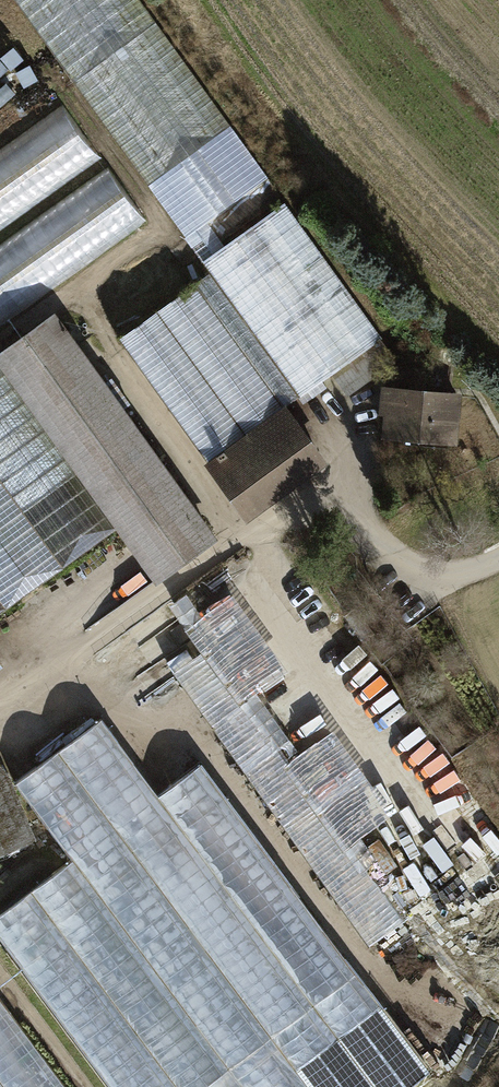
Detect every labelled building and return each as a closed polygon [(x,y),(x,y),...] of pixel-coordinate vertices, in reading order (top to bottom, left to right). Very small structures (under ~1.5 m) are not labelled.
[(187,239),(269,180),(139,0),(15,0),(187,239)] [(144,238),(57,111),(0,150),(0,337),(144,238)] [(380,338),(284,204),(203,262),(210,272),(120,337),(208,460),(282,408),(380,338)] [(0,353),(0,374),(152,585),(213,541),(51,316),(0,353)] [(111,537),(0,389),(0,619),(111,537)] [(456,396),(382,389),(380,412),(389,413),(387,435),(452,441),(456,396)] [(282,408),(208,460),(247,514),(321,461),(282,408)] [(95,719),(11,782),(70,860),(0,913),(0,944),(109,1086),(403,1086),(424,1071),(190,764),(152,793),(95,719)] [(29,836),(7,782),(0,772),(0,847),(29,836)] [(0,1031),(0,1086),(42,1086),(0,1031)]
